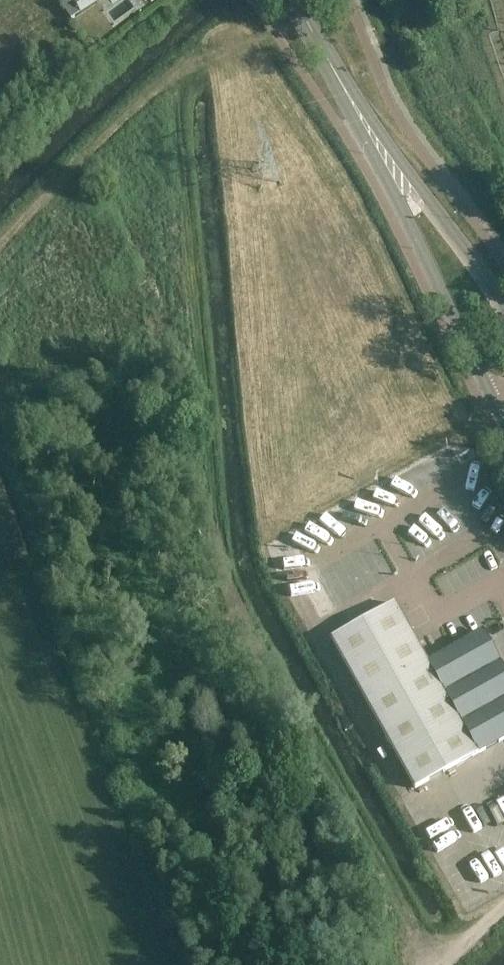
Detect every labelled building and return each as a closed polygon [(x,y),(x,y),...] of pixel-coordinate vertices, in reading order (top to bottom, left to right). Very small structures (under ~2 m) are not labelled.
[(75,5),(69,9),(74,16),(80,12),(81,13),(101,0),(72,0),(75,5)] [(483,632),(427,663),(394,604),(331,639),(415,789),(503,740),(503,668),(483,632)]
